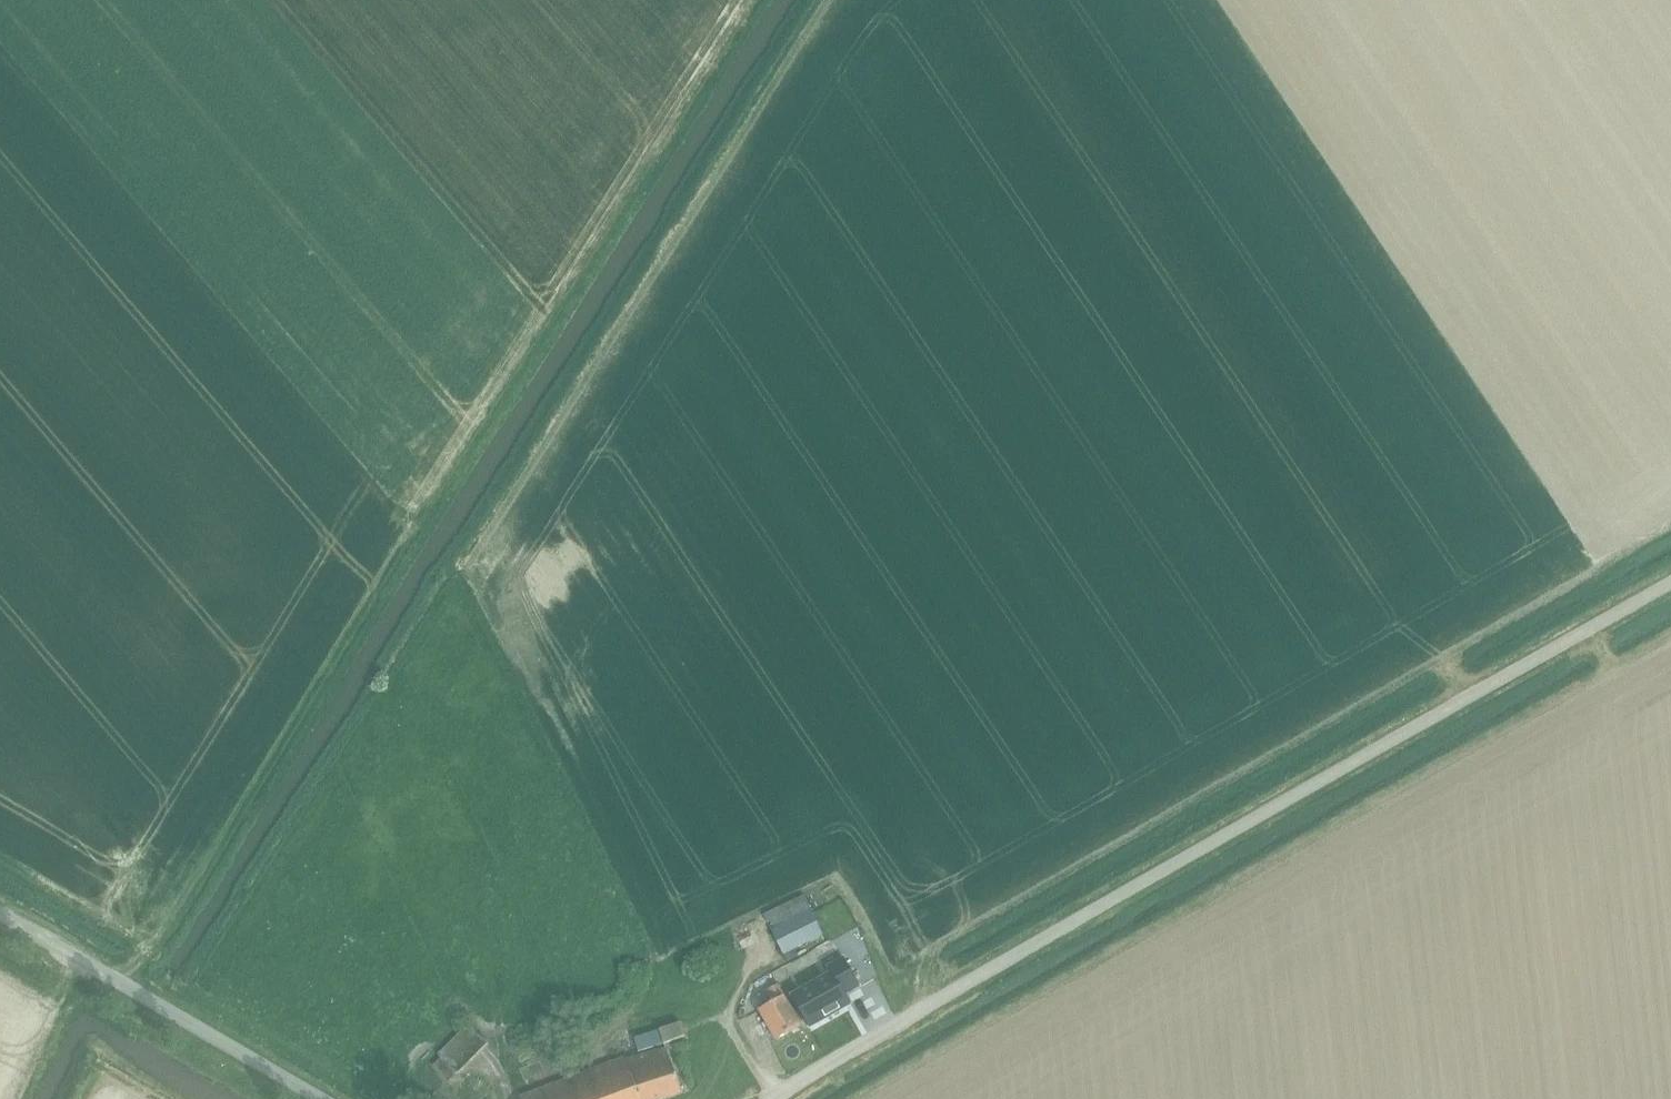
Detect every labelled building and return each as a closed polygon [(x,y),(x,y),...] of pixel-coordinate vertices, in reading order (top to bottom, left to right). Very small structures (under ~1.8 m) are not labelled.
[(783,954),(823,934),(811,910),(771,929),(783,954)] [(828,967),(831,973),(791,996),(809,1026),(850,1003),(845,993),(859,985),(844,958),(828,967)] [(801,1026),(777,984),(767,990),(773,1002),(759,1010),(776,1040),(801,1026)] [(639,1053),(685,1036),(679,1021),(634,1038),(639,1053)] [(438,1053),(457,1073),(487,1043),(468,1024),(438,1053)] [(627,1062),(625,1058),(520,1097),(521,1098),(662,1098),(682,1092),(666,1048),(627,1062)]
